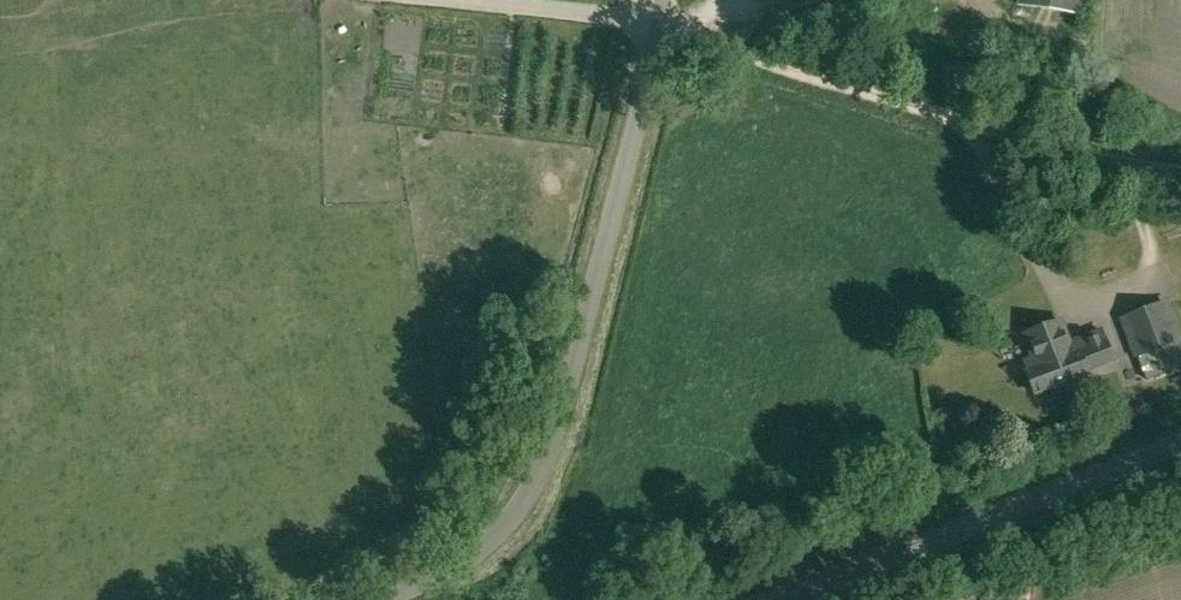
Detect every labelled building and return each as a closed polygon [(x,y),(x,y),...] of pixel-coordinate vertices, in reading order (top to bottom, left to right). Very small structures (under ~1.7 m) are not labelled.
[(1016,5),(1080,15),(1082,0),(1017,0),(1016,5)] [(1165,301),(1118,318),(1132,357),(1180,339),(1165,301)] [(1027,373),(1035,394),(1087,374),(1086,371),(1113,361),(1102,330),(1069,343),(1060,320),(1039,328),(1042,335),(1028,340),(1034,356),(1024,360),(1029,372),(1027,373)]
